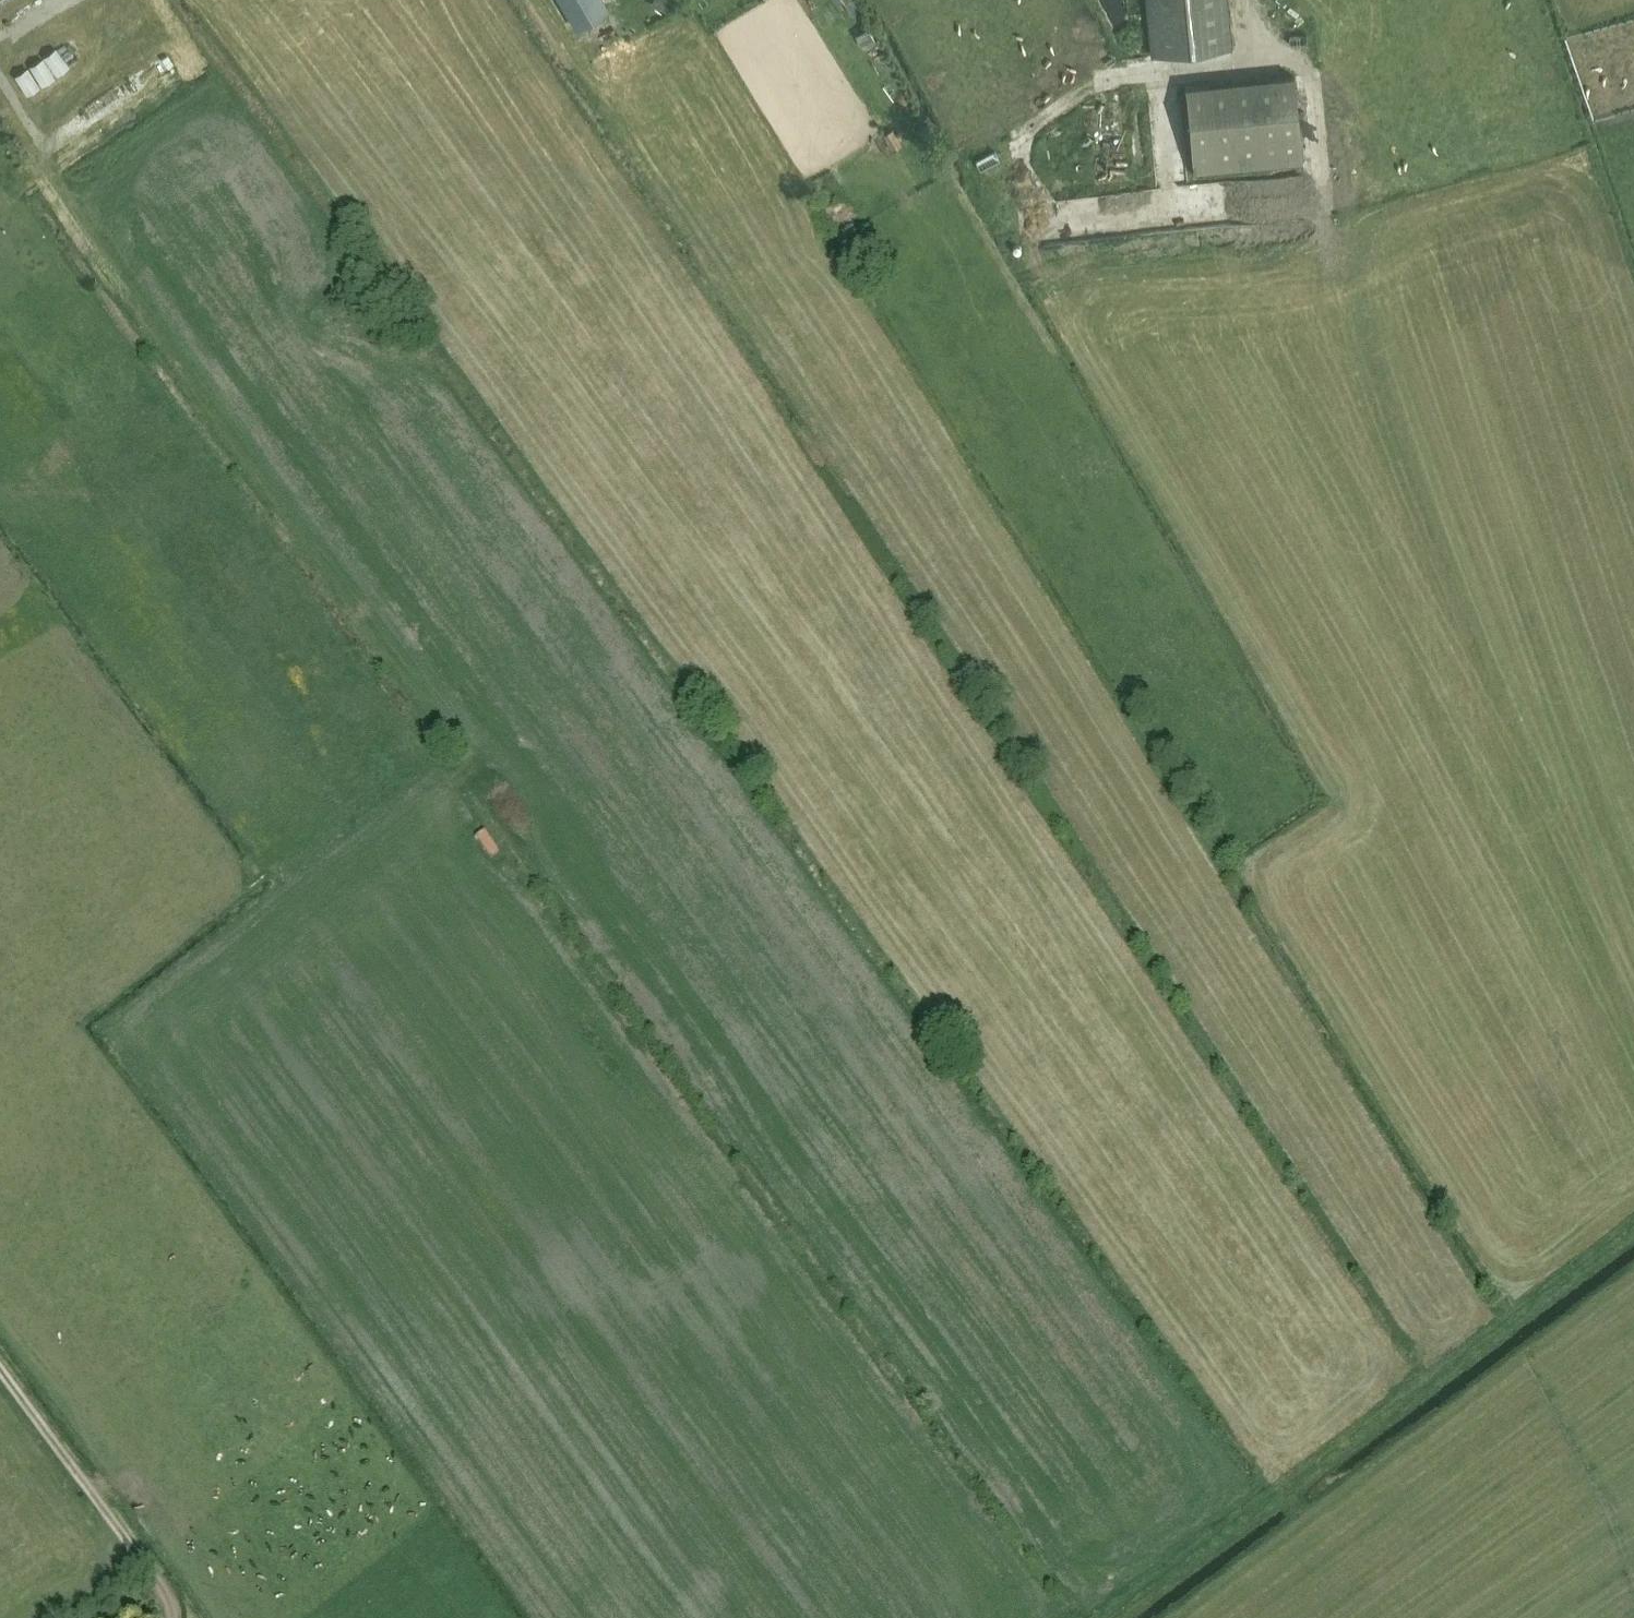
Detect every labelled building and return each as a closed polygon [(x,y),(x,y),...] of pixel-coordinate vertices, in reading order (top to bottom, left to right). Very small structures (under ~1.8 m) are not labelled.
[(576,28),(608,9),(603,0),(559,0),(576,28)] [(651,6),(668,12),(673,0),(654,0),(651,6)] [(1230,48),(1226,0),(1147,0),(1152,56),(1230,48)] [(1302,165),(1294,65),(1182,75),(1190,175),(1302,165)] [(902,145),(893,130),(883,135),(891,151),(902,145)] [(486,831),(478,836),(492,858),(500,853),(486,831)]
